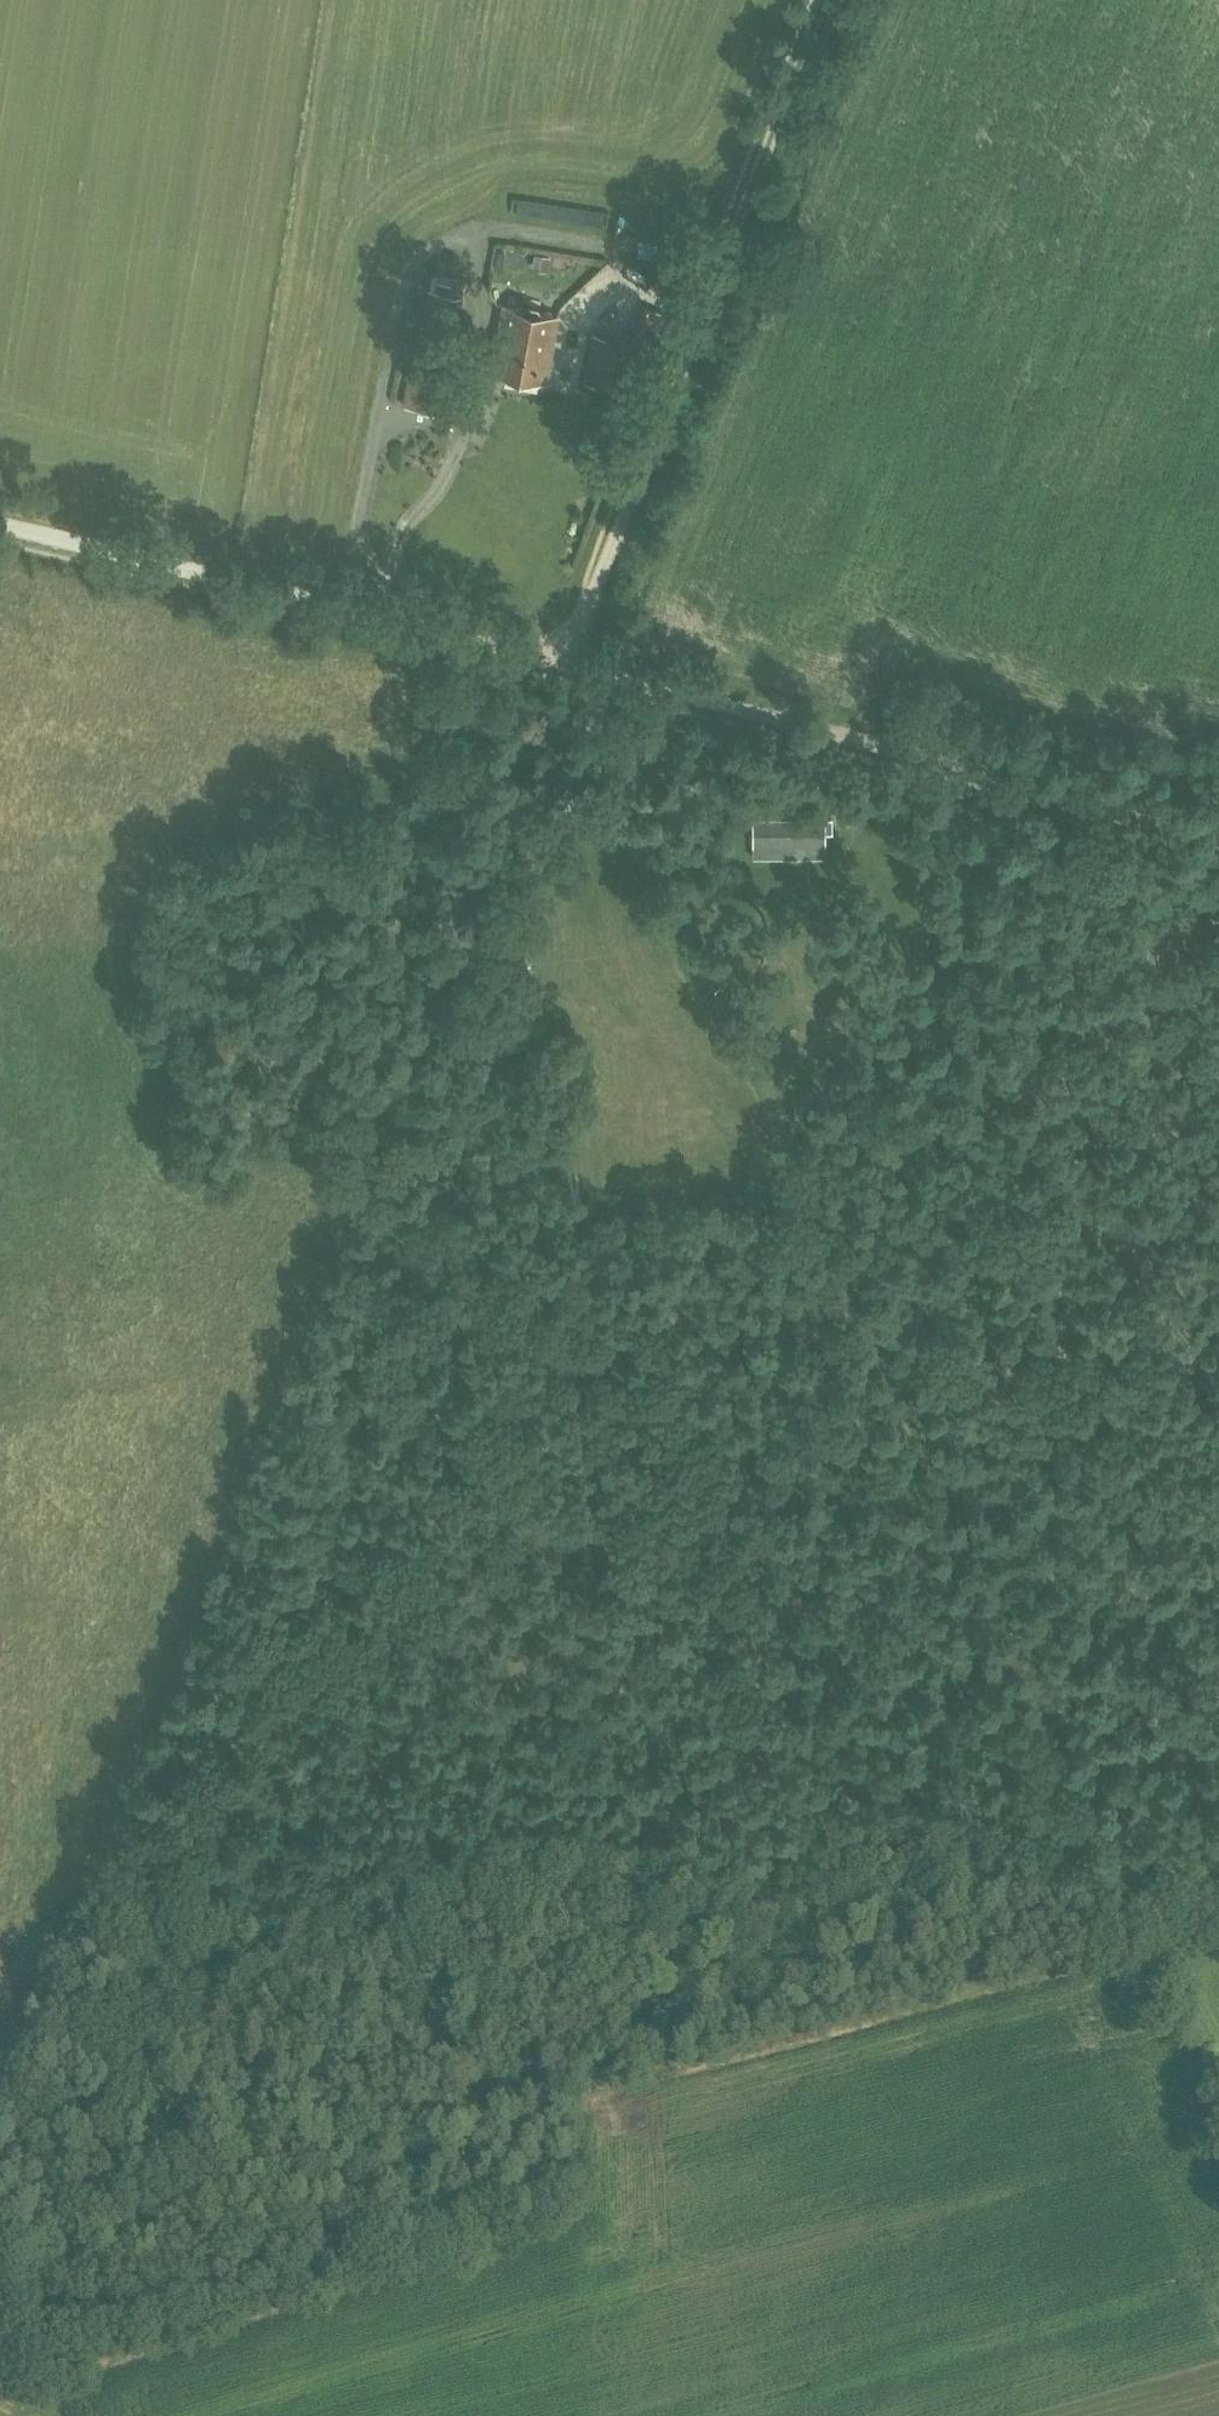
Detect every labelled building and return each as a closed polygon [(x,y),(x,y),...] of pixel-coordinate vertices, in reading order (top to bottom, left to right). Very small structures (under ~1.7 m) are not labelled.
[(419,360),(417,367),(413,366),(405,406),(434,411),(442,372),(425,369),(426,362),(439,364),(443,342),(453,344),(462,296),(428,289),(418,337),(413,336),(409,358),(419,360)] [(544,381),(557,314),(504,304),(491,371),(544,381)] [(639,342),(593,333),(584,381),(629,390),(639,342)] [(824,855),(823,814),(750,816),(750,857),(824,855)]
